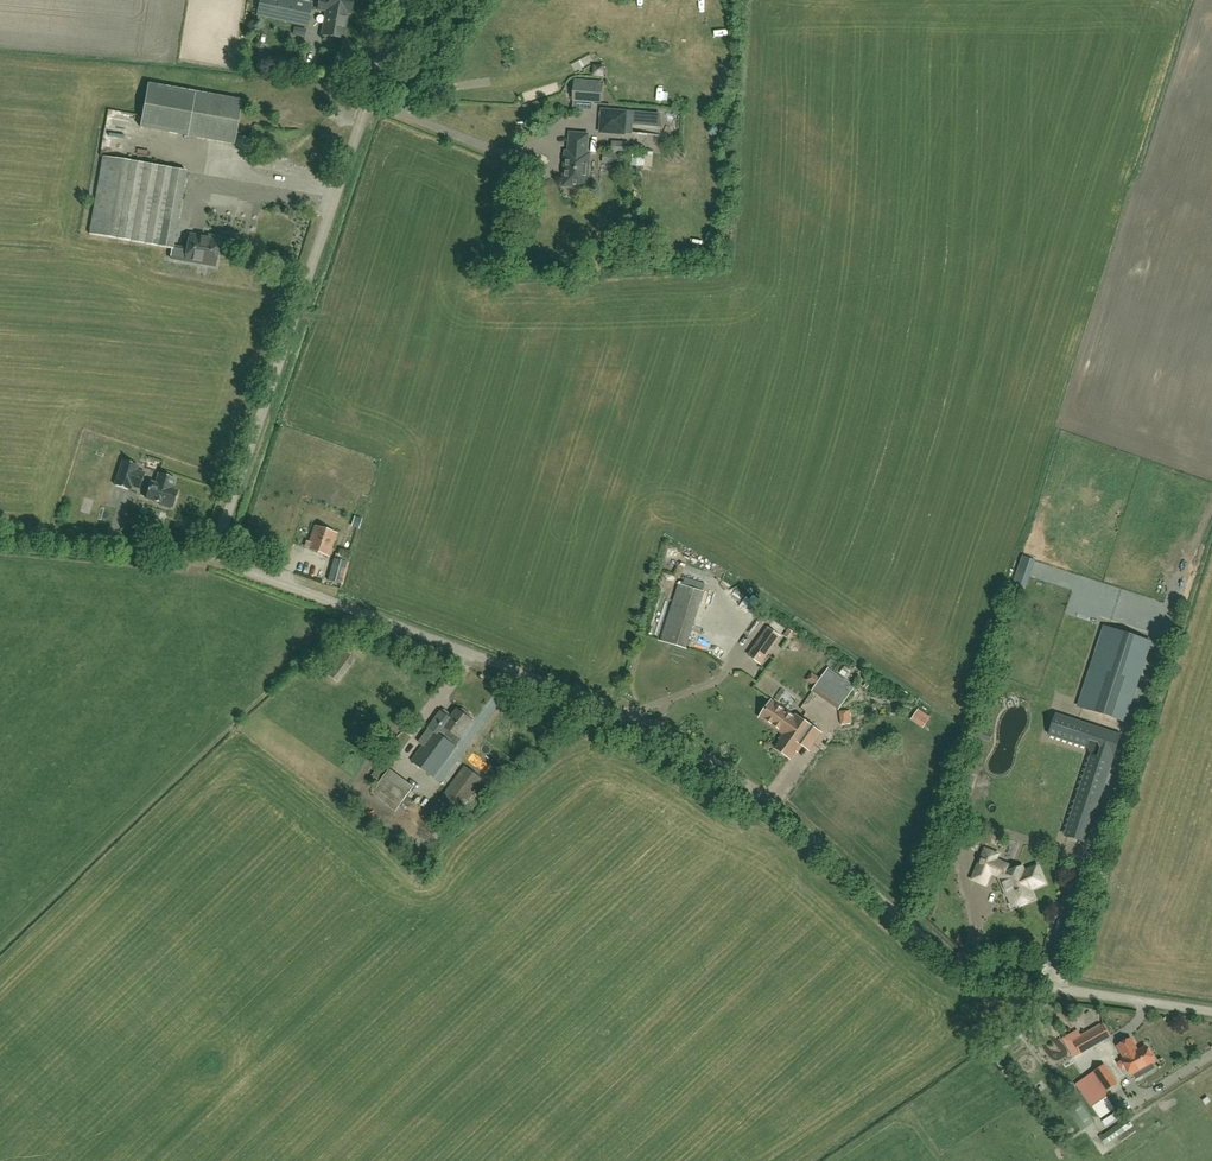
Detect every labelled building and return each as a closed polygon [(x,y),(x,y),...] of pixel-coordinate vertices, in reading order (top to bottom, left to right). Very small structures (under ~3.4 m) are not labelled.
[(308,27),(312,4),(292,0),(260,0),(257,17),(308,27)] [(347,14),(350,14),(353,0),(319,0),(317,10),(326,12),(322,35),(343,39),(347,14)] [(605,65),(593,64),(593,75),(604,76),(605,65)] [(601,83),(575,80),(574,98),(600,101),(601,83)] [(140,129),(187,137),(234,145),(242,102),(147,85),(140,129)] [(573,101),(573,109),(581,109),(581,102),(573,101)] [(603,112),(602,132),(623,133),(624,114),(603,112)] [(588,178),(586,175),(588,156),(585,155),(586,136),(571,135),(570,154),(567,154),(564,185),(575,186),(576,188),(583,189),(585,187),(587,185),(588,178)] [(238,137),(236,147),(246,149),(248,139),(238,137)] [(633,152),(632,165),(644,166),(644,169),(653,170),(654,151),(646,151),(645,153),(633,152)] [(186,172),(103,157),(90,236),(172,250),(173,250),(174,245),(186,172)] [(170,259),(186,262),(215,267),(220,241),(218,240),(218,238),(208,236),(208,239),(190,235),(188,247),(174,245),(173,250),(172,250),(170,259)] [(602,243),(602,253),(612,254),(612,244),(602,243)] [(660,247),(653,258),(663,265),(671,254),(660,247)] [(145,474),(136,471),(138,466),(123,461),(115,486),(130,491),(131,486),(140,489),(145,474)] [(173,508),(178,492),(171,489),(175,479),(159,474),(156,484),(151,483),(145,499),(163,504),(162,506),(170,509),(171,507),(173,508)] [(328,557),(336,534),(315,526),(307,549),(328,557)] [(339,550),(337,560),(333,559),(328,580),(341,584),(349,553),(339,550)] [(683,567),(687,557),(675,553),(671,563),(683,567)] [(1021,585),(1031,558),(1023,556),(1013,583),(1021,585)] [(705,592),(678,584),(661,641),(687,649),(705,592)] [(1105,627),(1079,707),(1124,722),(1150,642),(1105,627)] [(749,656),(760,664),(780,637),(768,629),(749,656)] [(338,683),(355,661),(341,650),(324,673),(338,683)] [(846,683),(827,670),(813,689),(820,694),(829,682),(841,690),(846,683)] [(801,719),(796,716),(795,717),(772,701),(760,718),(782,733),(787,727),(792,731),(799,721),(800,721),(801,719)] [(433,777),(455,747),(450,743),(456,735),(459,737),(471,720),(470,719),(471,718),(471,715),(463,709),(460,710),(459,711),(457,710),(453,717),(444,710),(442,713),(441,712),(429,728),(419,743),(423,746),(411,762),(433,777)] [(926,724),(930,717),(918,709),(914,716),(926,724)] [(847,723),(857,721),(854,712),(845,714),(847,723)] [(1065,836),(1085,843),(1120,736),(1056,715),(1049,735),(1087,747),(1091,756),(1065,836)] [(790,758),(796,751),(798,748),(800,749),(803,745),(809,750),(821,733),(801,719),(800,721),(799,721),(792,731),(787,727),(782,733),(783,734),(779,739),(781,740),(776,748),(790,758)] [(976,737),(984,740),(987,732),(979,729),(976,737)] [(395,813),(414,788),(381,763),(372,776),(380,782),(371,794),(395,813)] [(459,813),(483,780),(465,767),(441,799),(459,813)] [(445,783),(451,771),(445,768),(439,780),(445,783)] [(997,855),(985,850),(973,880),(985,885),(991,870),(1001,874),(1002,876),(999,877),(1004,889),(1005,888),(1011,903),(1017,905),(1029,900),(1031,894),(1030,892),(1045,886),(1037,866),(1024,872),(1022,867),(1011,872),(1009,866),(995,860),(997,855)] [(1080,1053),(1081,1054),(1109,1037),(1103,1026),(1074,1043),(1080,1053)] [(1077,1031),(1068,1037),(1064,1039),(1074,1056),(1080,1053),(1074,1043),(1081,1039),(1077,1031)] [(1125,1059),(1123,1060),(1132,1075),(1132,1074),(1136,1080),(1155,1069),(1151,1063),(1155,1061),(1146,1046),(1138,1051),(1131,1038),(1118,1046),(1125,1059)] [(1081,1083),(1096,1104),(1107,1096),(1107,1090),(1117,1083),(1105,1066),(1081,1083)] [(1132,1099),(1136,1108),(1149,1102),(1145,1093),(1132,1099)] [(1111,1097),(1095,1106),(1102,1119),(1119,1111),(1111,1097)] [(1079,1112),(1089,1126),(1096,1122),(1086,1107),(1079,1112)] [(1116,1114),(1103,1122),(1107,1128),(1120,1121),(1116,1114)] [(1123,1134),(1118,1126),(1100,1137),(1106,1146),(1123,1134)]
